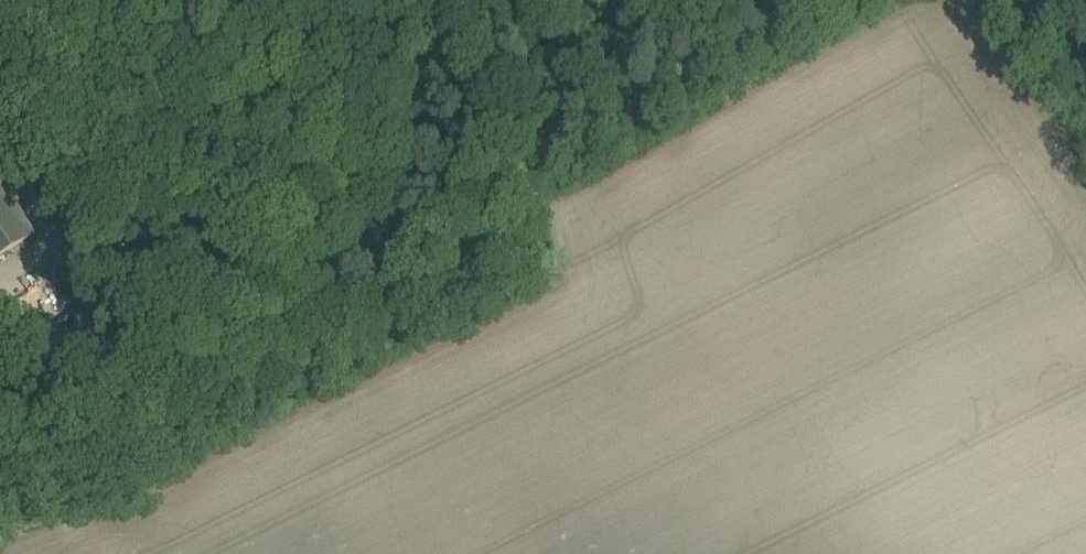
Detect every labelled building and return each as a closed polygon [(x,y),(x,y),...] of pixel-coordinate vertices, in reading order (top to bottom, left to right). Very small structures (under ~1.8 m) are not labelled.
[(29,236),(0,188),(0,254),(29,236)]
